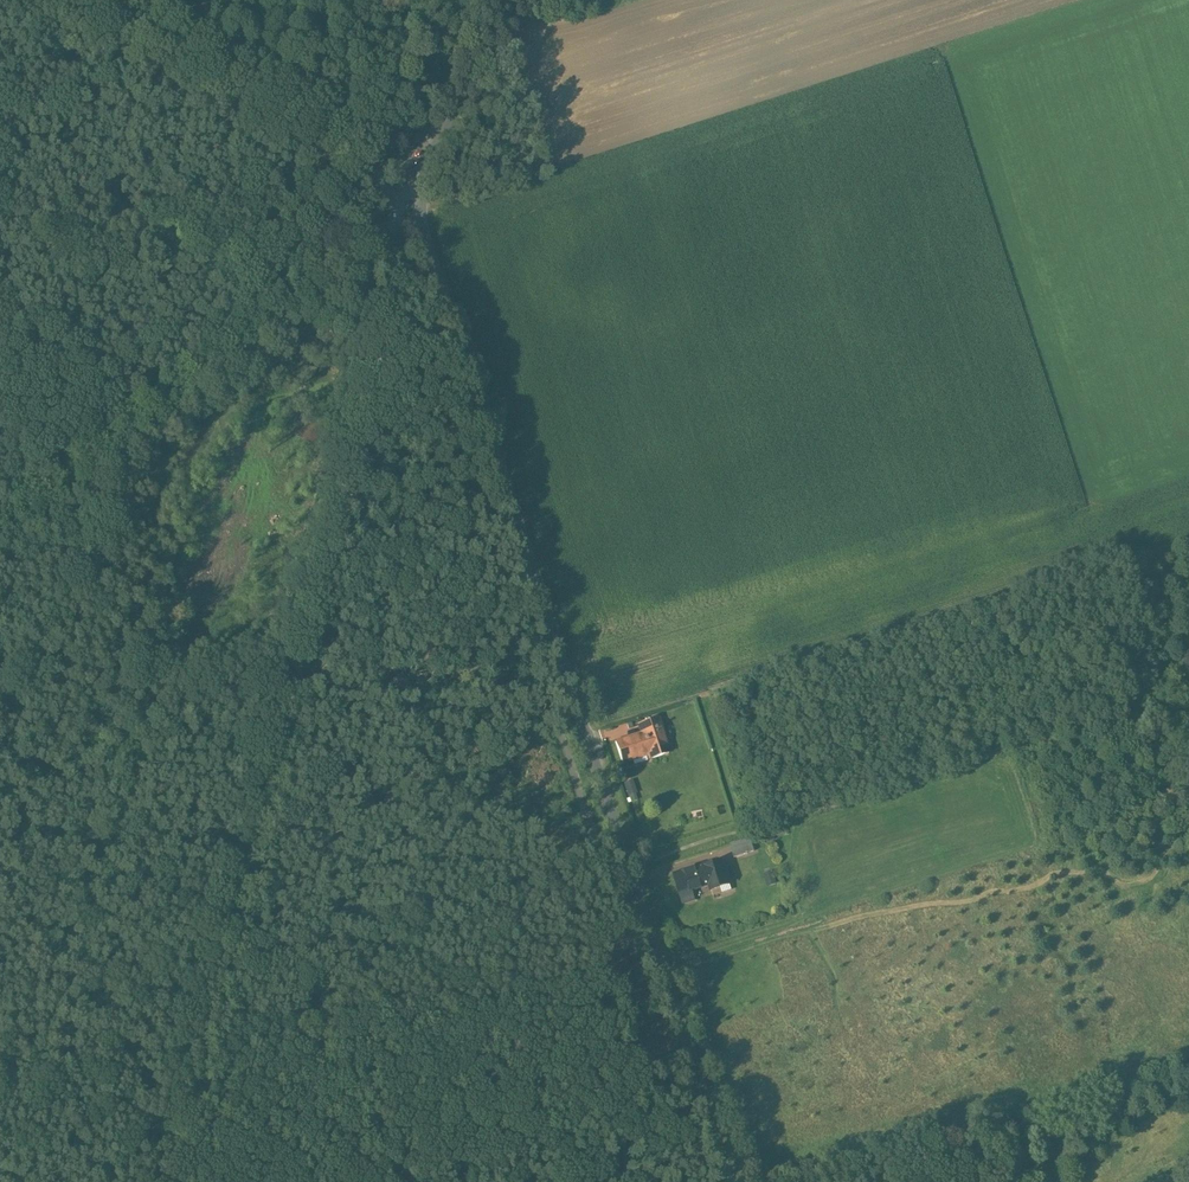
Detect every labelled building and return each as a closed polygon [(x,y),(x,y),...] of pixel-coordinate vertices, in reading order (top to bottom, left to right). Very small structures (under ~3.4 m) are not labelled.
[(658,718),(640,724),(642,733),(661,727),(658,718)] [(642,733),(616,742),(623,763),(649,755),(651,759),(664,755),(658,738),(664,736),(661,727),(642,733)] [(750,838),(742,840),(747,854),(754,851),(750,838)] [(742,840),(730,844),(734,858),(747,854),(742,840)] [(705,865),(675,875),(683,903),(695,899),(692,890),(710,884),(712,890),(722,886),(721,883),(729,880),(723,862),(706,867),(705,865)] [(769,885),(779,883),(776,870),(766,872),(769,885)]
